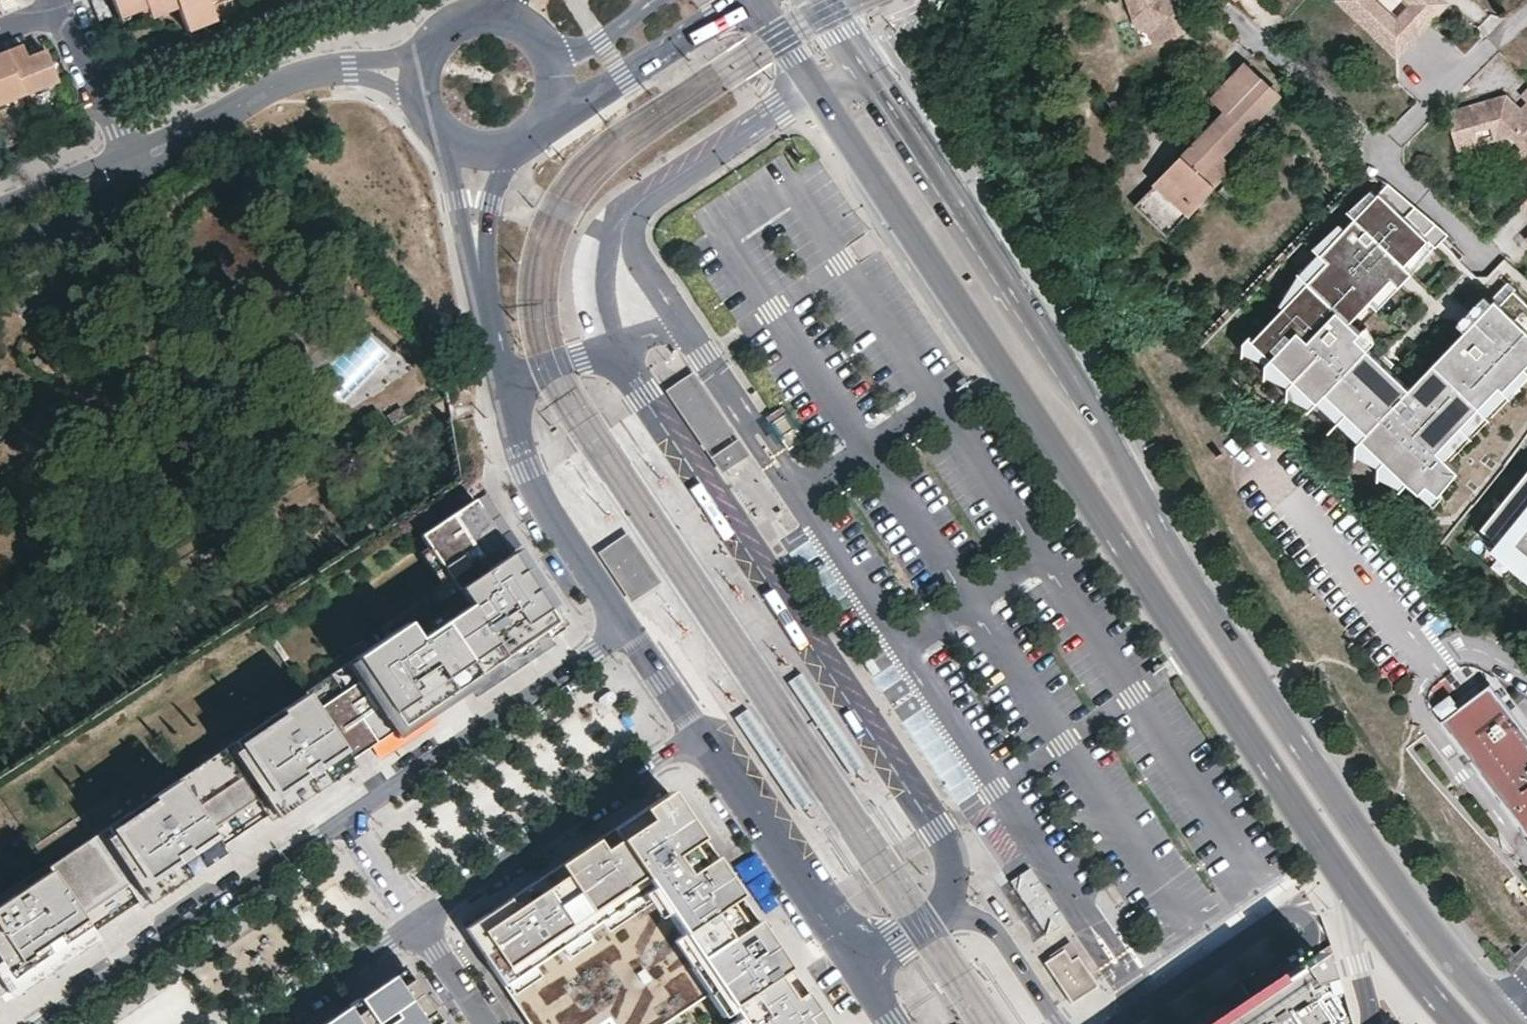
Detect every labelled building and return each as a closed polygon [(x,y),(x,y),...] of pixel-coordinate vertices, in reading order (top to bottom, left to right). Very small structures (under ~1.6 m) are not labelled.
[(105,16),(109,14),(104,0),(90,0),(98,19),(105,16)] [(119,17),(145,7),(149,16),(177,5),(186,30),(214,18),(207,0),(112,0),(119,17)] [(1136,18),(1158,28),(1163,40),(1196,27),(1187,0),(1129,0),(1136,18)] [(1400,50),(1445,0),(1345,0),(1400,50)] [(1136,18),(1139,27),(1154,33),(1158,28),(1136,18)] [(1158,28),(1154,33),(1157,42),(1163,40),(1158,28)] [(22,45),(8,51),(25,93),(58,79),(45,49),(27,56),(22,45)] [(25,93),(8,51),(0,54),(0,103),(25,93)] [(1136,207),(1169,238),(1234,170),(1223,159),(1281,98),(1244,64),(1214,97),(1228,110),(1136,207)] [(1519,96),(1525,103),(1526,105),(1526,87),(1519,96)] [(1525,115),(1519,109),(1504,95),(1444,113),(1454,146),(1476,139),(1474,132),(1489,128),(1493,141),(1508,137),(1520,148),(1526,155),(1526,114),(1525,115)] [(1526,114),(1526,105),(1525,103),(1519,109),(1525,115),(1526,114)] [(1456,152),(1478,146),(1476,139),(1454,146),(1456,152)] [(1257,154),(1242,140),(1223,159),(1234,170),(1241,170),(1257,154)] [(1525,170),(1526,168),(1526,155),(1520,148),(1512,157),(1525,170)] [(1247,193),(1230,178),(1219,191),(1236,206),(1247,193)] [(1445,235),(1384,180),(1319,252),(1326,259),(1253,340),(1421,492),(1429,484),(1440,494),(1461,472),(1439,452),(1499,386),(1503,390),(1526,364),(1526,306),(1510,290),(1497,304),(1492,300),(1473,321),(1464,332),(1410,390),(1382,364),(1378,361),(1367,351),(1355,341),(1360,336),(1349,326),(1369,304),(1389,281),(1397,289),(1406,279),(1410,274),(1402,267),(1426,241),(1433,248),(1437,243),(1445,235)] [(1519,207),(1526,216),(1526,199),(1519,207)] [(1397,289),(1389,281),(1369,304),(1377,311),(1397,289)] [(1492,300),(1497,304),(1510,290),(1502,283),(1489,297),(1492,300)] [(1464,332),(1473,321),(1467,315),(1462,320),(1457,326),(1464,332)] [(1367,351),(1378,361),(1382,356),(1371,346),(1367,351)] [(729,435),(689,378),(668,391),(708,449),(729,435)] [(407,416),(401,406),(386,415),(393,426),(407,416)] [(803,439),(797,429),(796,430),(784,413),(770,423),(787,450),(803,439)] [(746,455),(736,440),(711,456),(722,471),(746,455)] [(1481,527),(1489,534),(1526,565),(1526,470),(1481,527)] [(523,643),(554,622),(520,571),(519,572),(508,555),(509,554),(467,490),(458,496),(465,506),(421,536),(428,547),(457,591),(468,606),(459,612),(432,631),(418,640),(407,623),(305,692),(306,693),(350,760),(391,732),(490,665),(510,652),(523,643)] [(609,544),(599,550),(631,601),(661,583),(629,532),(609,544)] [(1489,534),(1484,541),(1526,577),(1526,565),(1489,534)] [(457,591),(428,547),(419,552),(449,597),(457,591)] [(521,558),(516,550),(509,554),(520,571),(526,566),(521,558)] [(520,571),(509,554),(508,555),(519,572),(520,571)] [(457,591),(449,597),(454,604),(459,612),(468,606),(457,591)] [(427,623),(432,631),(459,612),(454,604),(427,623)] [(565,625),(561,618),(554,622),(559,629),(565,625)] [(554,622),(546,628),(551,635),(559,629),(554,622)] [(515,659),(528,651),(523,643),(510,652),(515,659)] [(490,665),(391,732),(395,739),(464,692),(495,672),(490,665)] [(863,765),(801,673),(788,682),(850,774),(863,765)] [(1443,719),(1526,833),(1526,732),(1491,684),(1460,707),(1445,718),(1443,719)] [(93,933),(350,760),(306,693),(256,727),(261,733),(239,748),(234,741),(151,797),(156,804),(92,847),(87,840),(73,819),(34,845),(47,864),(93,933)] [(1460,707),(1453,697),(1438,708),(1445,718),(1460,707)] [(810,801),(747,708),(734,717),(796,810),(810,801)] [(261,733),(256,727),(234,741),(239,748),(261,733)] [(271,823),(354,768),(348,761),(310,787),(266,816),(271,823)] [(463,928),(511,998),(528,1023),(653,1023),(713,984),(740,1023),(825,1023),(787,968),(771,946),(739,899),(702,843),(667,791),(610,829),(583,847),(557,864),(522,888),(463,928)] [(156,804),(151,797),(87,840),(92,847),(156,804)] [(187,880),(222,856),(218,849),(137,903),(142,910),(187,880)] [(47,864),(9,889),(13,896),(0,905),(0,995),(93,933),(47,864)] [(1065,920),(1029,867),(1009,880),(1045,934),(1065,920)] [(13,896),(9,889),(0,895),(0,905),(13,896)] [(5,1002),(97,940),(93,933),(1,995),(5,1002)] [(1320,946),(1285,971),(1207,1023),(1336,1023),(1347,1016),(1320,946)] [(1097,985),(1077,955),(1070,960),(1063,949),(1043,962),(1071,1003),(1097,985)] [(405,968),(321,1023),(443,1023),(438,1018),(405,968)]
